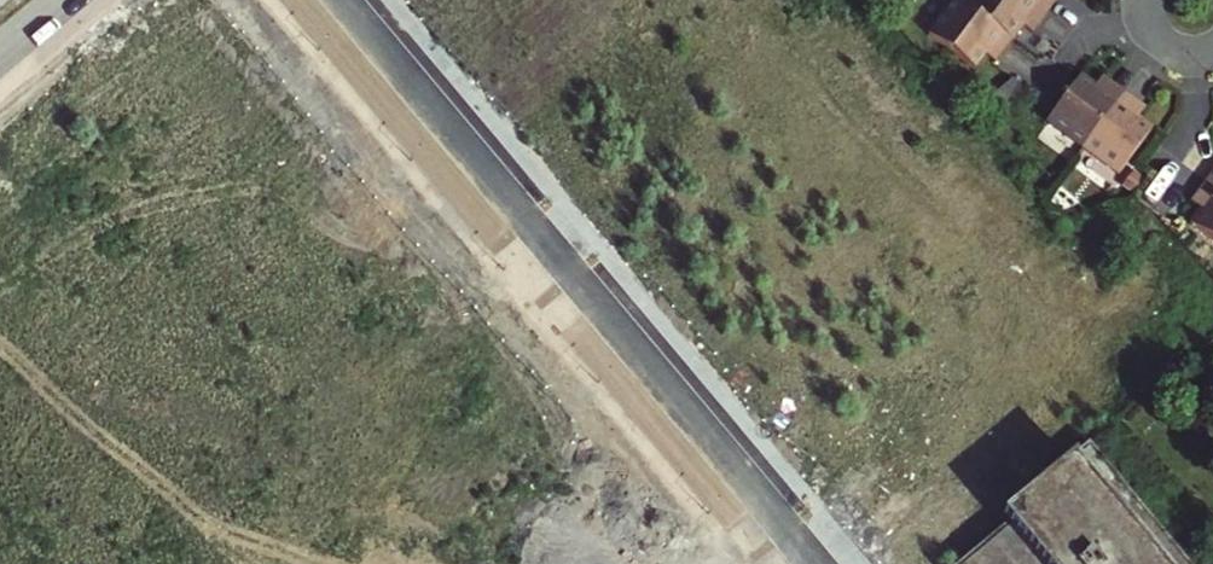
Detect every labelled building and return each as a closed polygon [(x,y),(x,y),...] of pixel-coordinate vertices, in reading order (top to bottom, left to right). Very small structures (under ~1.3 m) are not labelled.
[(928,35),(974,68),(985,53),(990,47),(1000,55),(1012,39),(966,5),(959,0),(954,0),(928,35)] [(966,5),(1012,39),(1023,24),(1027,18),(1037,25),(1049,11),(1034,0),(970,0),(966,5)] [(1049,11),(1056,0),(1034,0),(1049,11)] [(1027,18),(1023,24),(1033,31),(1037,25),(1027,18)] [(990,47),(985,53),(995,61),(1000,55),(990,47)] [(1082,147),(1124,91),(1109,80),(1101,90),(1095,86),(1080,75),(1046,120),(1082,147)] [(1103,76),(1095,86),(1101,90),(1109,80),(1103,76)] [(1082,147),(1118,174),(1152,128),(1137,117),(1131,113),(1138,102),(1124,91),(1082,147)] [(1138,102),(1131,113),(1137,117),(1144,107),(1138,102)] [(1206,179),(1195,194),(1205,202),(1200,207),(1189,223),(1212,240),(1212,184),(1206,179)] [(1195,194),(1190,200),(1200,207),(1205,202),(1195,194)] [(1089,445),(1041,484),(1047,492),(960,563),(1187,563),(1089,445)]
